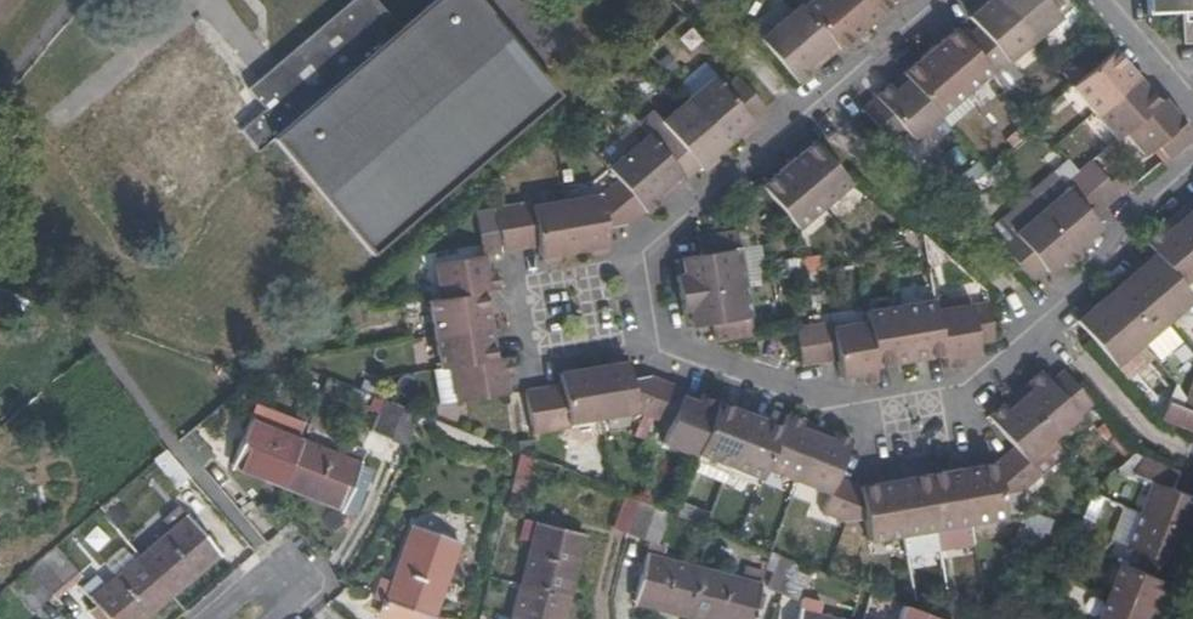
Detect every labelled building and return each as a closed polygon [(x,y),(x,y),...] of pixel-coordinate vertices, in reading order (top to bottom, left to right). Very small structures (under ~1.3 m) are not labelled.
[(558,95),(538,71),(478,0),(438,0),(400,35),(372,0),(349,0),(278,63),(248,91),(199,35),(190,43),(118,108),(108,118),(105,120),(170,193),(184,182),(200,201),(270,142),(372,256),(558,95)] [(801,9),(831,44),(836,51),(863,27),(840,0),(812,0),(801,9)] [(863,27),(890,4),(887,0),(840,0),(863,27)] [(964,40),(991,71),(994,75),(1033,41),(1000,0),(989,0),(968,17),(978,29),(964,40)] [(1034,41),(1061,18),(1050,6),(1057,0),(1000,0),(1033,41),(1034,41)] [(1146,13),(1181,12),(1182,44),(1192,44),(1192,0),(1146,0),(1146,13)] [(798,6),(759,39),(797,84),(823,62),(818,55),(831,44),(801,9),(798,6)] [(991,71),(964,40),(955,30),(929,52),(963,93),(991,71)] [(1071,86),(1093,113),(1135,77),(1112,51),(1071,86)] [(940,120),(948,128),(974,106),(963,93),(929,52),(902,74),(907,80),(940,120)] [(714,77),(687,100),(725,145),(766,111),(738,78),(724,89),(714,77)] [(1093,113),(1116,139),(1124,133),(1157,104),(1135,77),(1093,113)] [(861,109),(890,144),(904,133),(914,143),(940,120),(907,80),(894,92),(889,86),(861,109)] [(671,134),(658,146),(681,173),(687,179),(711,159),(710,158),(725,145),(687,100),(662,122),(671,134)] [(1154,145),(1165,159),(1192,136),(1162,100),(1157,104),(1124,133),(1142,154),(1154,145)] [(813,142),(787,164),(822,206),(848,183),(813,142)] [(608,169),(620,183),(643,209),(646,213),(674,190),(668,184),(681,173),(658,146),(644,157),(634,146),(608,169)] [(1119,195),(1091,161),(1077,172),(1105,206),(1119,195)] [(1105,206),(1077,172),(1068,162),(1028,196),(1041,212),(1078,256),(1091,244),(1086,239),(1099,228),(1091,218),(1105,206)] [(787,164),(760,188),(796,228),(822,206),(787,164)] [(603,197),(566,204),(574,252),(608,247),(606,230),(624,227),(643,209),(620,183),(603,197)] [(1184,207),(1192,217),(1192,199),(1184,207)] [(513,213),(520,251),(539,248),(540,257),(574,252),(566,204),(513,213)] [(495,208),(503,254),(520,251),(513,213),(513,206),(495,208)] [(1192,278),(1192,217),(1184,207),(1144,241),(1154,254),(1183,287),(1192,278)] [(1064,267),(1078,256),(1041,212),(1001,246),(1029,280),(1043,268),(1048,273),(1059,262),(1064,267)] [(744,283),(735,231),(697,237),(700,256),(681,260),(684,276),(676,277),(679,294),(744,283)] [(1192,299),(1183,287),(1154,254),(1128,276),(1167,322),(1192,299)] [(440,300),(483,293),(497,290),(494,272),(487,274),(483,257),(434,265),(440,300)] [(1167,322),(1128,276),(1102,299),(1141,344),(1167,322)] [(752,335),(744,283),(679,294),(683,313),(691,312),(694,327),(712,324),(714,341),(752,335)] [(428,302),(433,336),(489,326),(483,293),(440,300),(428,302)] [(1141,344),(1102,299),(1076,322),(1115,366),(1141,344)] [(899,308),(908,360),(943,355),(936,312),(934,302),(899,308)] [(936,312),(943,355),(945,369),(962,366),(962,358),(977,355),(977,344),(994,341),(988,303),(936,312)] [(865,313),(867,323),(874,366),(908,360),(899,308),(865,313)] [(830,322),(813,325),(819,364),(837,361),(840,378),(857,375),(859,384),(877,381),(874,366),(867,323),(832,328),(830,322)] [(819,364),(813,325),(794,328),(801,366),(819,364)] [(489,326),(433,336),(439,370),(495,361),(489,326)] [(495,361),(439,370),(435,370),(441,405),(507,394),(504,378),(511,376),(509,358),(495,361)] [(627,364),(594,369),(602,419),(636,413),(653,420),(666,384),(649,377),(630,381),(627,364)] [(543,388),(551,433),(569,430),(568,425),(602,419),(594,369),(559,375),(562,385),(543,388)] [(1040,373),(1014,394),(1052,438),(1092,404),(1063,371),(1049,382),(1040,373)] [(653,420),(646,438),(695,457),(697,453),(714,410),(698,405),(701,398),(671,386),(666,384),(653,420)] [(1189,391),(1182,407),(1192,412),(1192,392),(1189,391)] [(996,464),(1002,497),(1023,493),(1039,477),(1025,461),(1052,438),(1014,394),(988,417),(1013,447),(996,464)] [(1168,402),(1162,420),(1192,432),(1192,412),(1182,407),(1168,402)] [(697,453),(730,466),(749,416),(716,404),(714,410),(697,453)] [(407,446),(418,415),(402,408),(391,440),(407,446)] [(286,489),(304,444),(266,429),(271,417),(254,411),(231,467),(286,489)] [(761,479),(793,492),(816,434),(799,428),(802,420),(787,414),(781,428),(772,450),(761,479)] [(730,466),(761,479),(772,450),(781,428),(749,416),(730,466)] [(1120,436),(1106,420),(1095,429),(1109,445),(1120,436)] [(215,457),(192,431),(180,442),(202,468),(215,457)] [(822,514),(845,523),(866,519),(860,487),(836,478),(850,439),(834,433),(831,440),(816,434),(793,492),(826,505),(822,514)] [(517,444),(518,453),(537,461),(534,442),(517,444)] [(343,459),(304,444),(286,489),(342,512),(365,455),(348,448),(343,459)] [(190,480),(167,453),(155,463),(163,473),(154,481),(167,496),(176,489),(178,490),(190,480)] [(537,461),(518,453),(508,493),(528,499),(537,461)] [(1145,458),(1139,476),(1159,484),(1147,515),(1192,534),(1192,496),(1175,489),(1182,473),(1145,458)] [(962,469),(970,523),(1006,517),(1002,497),(996,464),(962,469)] [(926,475),(935,529),(970,523),(962,469),(926,475)] [(893,481),(902,534),(935,529),(926,475),(893,481)] [(860,487),(866,519),(870,540),(902,534),(893,481),(860,487)] [(629,531),(641,501),(625,495),(611,528),(628,535),(629,531)] [(645,503),(641,501),(629,531),(628,535),(649,543),(633,605),(690,618),(702,570),(663,560),(665,549),(659,546),(672,513),(645,503)] [(677,502),(672,513),(706,527),(710,516),(677,502)] [(132,514),(147,531),(157,522),(143,505),(132,514)] [(171,531),(138,559),(171,597),(219,555),(178,506),(163,521),(171,531)] [(1181,587),(1192,556),(1192,534),(1147,515),(1134,549),(1147,554),(1140,571),(1181,587)] [(532,543),(522,582),(570,594),(585,535),(525,520),(520,541),(532,543)] [(1043,549),(1049,535),(1018,522),(1012,536),(1043,549)] [(412,526),(392,584),(379,580),(372,597),(383,601),(377,618),(428,618),(432,618),(459,543),(412,526)] [(29,570),(52,596),(56,601),(82,578),(56,547),(36,564),(29,570)] [(783,595),(795,562),(771,553),(764,570),(772,573),(765,588),(783,595)] [(138,559),(105,588),(94,577),(81,589),(107,618),(145,618),(171,597),(138,559)] [(802,565),(795,562),(783,595),(796,600),(809,568),(802,565)] [(1127,566),(1114,597),(1168,618),(1181,587),(1140,571),(1127,566)] [(690,618),(691,618),(751,618),(763,572),(744,567),(741,581),(702,570),(690,618)] [(29,570),(8,588),(9,588),(31,613),(52,596),(29,570)] [(570,594),(522,582),(513,618),(564,618),(570,594)] [(1168,618),(1114,597),(1106,618),(1168,618)] [(816,617),(818,604),(801,600),(796,618),(822,618),(816,617)] [(905,606),(901,618),(938,618),(914,609),(907,607),(905,606)]
